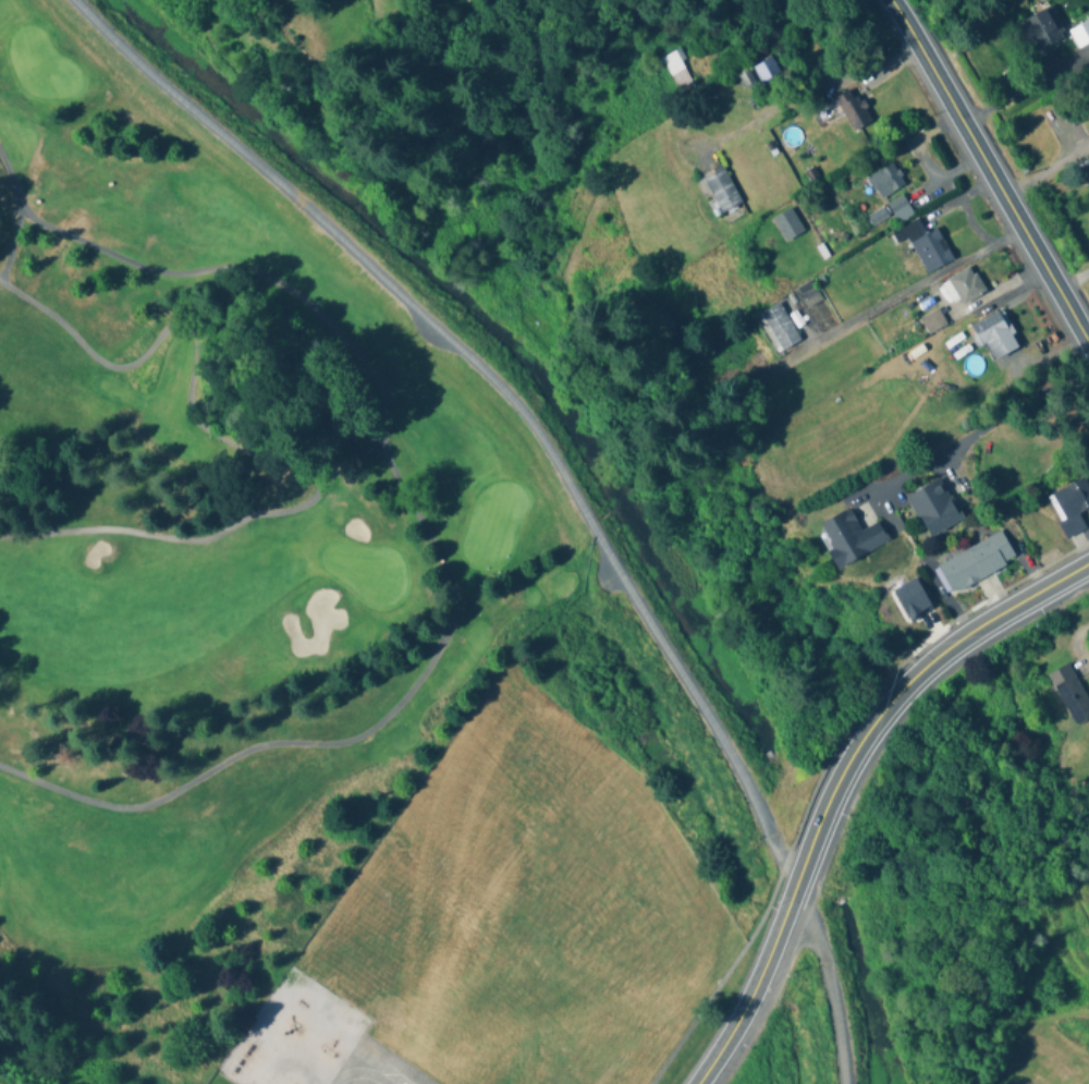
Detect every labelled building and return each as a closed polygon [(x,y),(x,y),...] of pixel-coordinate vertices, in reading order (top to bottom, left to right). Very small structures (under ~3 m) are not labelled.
[(1034,53),(1065,35),(1048,6),(1017,24),(1034,53)] [(1088,42),(1088,20),(1068,30),(1076,48),(1088,42)] [(675,95),(693,88),(679,50),(660,57),(675,95)] [(778,74),(770,58),(754,67),(762,82),(778,74)] [(851,131),(871,122),(856,88),(835,97),(851,131)] [(905,185),(893,163),(867,177),(879,199),(905,185)] [(702,177),(722,213),(741,202),(721,166),(702,177)] [(886,203),(897,224),(913,215),(902,194),(886,203)] [(786,241),(803,229),(789,208),(771,220),(786,241)] [(937,227),(924,233),(918,220),(895,230),(901,242),(909,238),(925,273),(953,260),(937,227)] [(942,281),(956,306),(984,289),(970,264),(942,281)] [(821,299),(811,280),(797,288),(807,307),(821,299)] [(760,312),(775,352),(798,343),(783,303),(760,312)] [(996,359),(1020,347),(1001,310),(966,328),(976,347),(987,342),(996,359)] [(1068,535),(1084,528),(1077,514),(1088,508),(1088,485),(1085,477),(1048,495),(1068,535)] [(963,519),(941,478),(908,495),(929,536),(963,519)] [(817,525),(837,566),(905,532),(895,512),(860,529),(851,509),(817,525)] [(934,565),(948,593),(1016,560),(1002,531),(934,565)] [(1088,717),(1088,702),(1068,662),(1047,673),(1074,725),(1088,717)]
